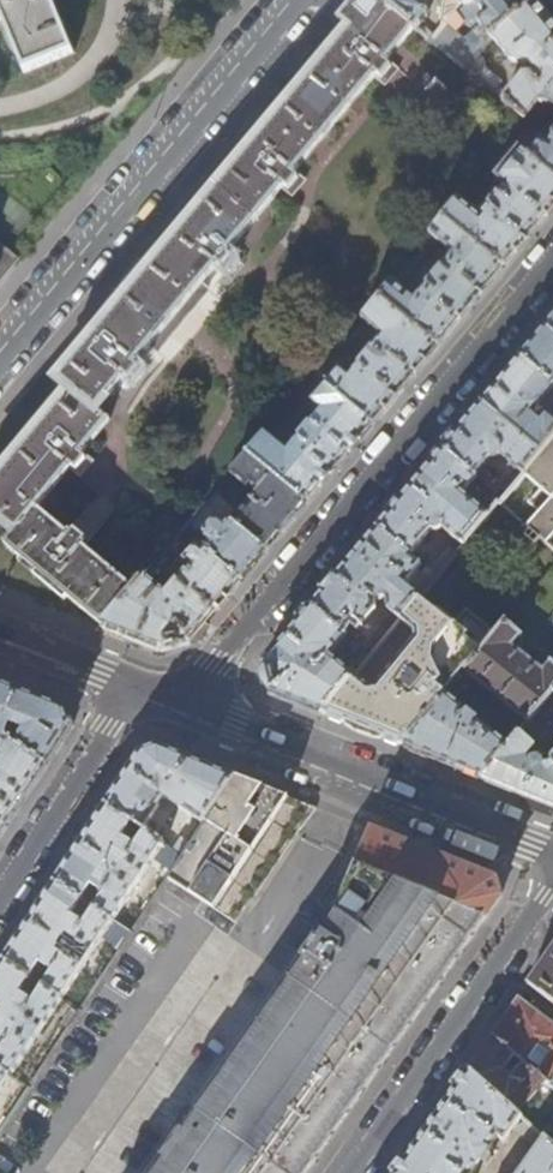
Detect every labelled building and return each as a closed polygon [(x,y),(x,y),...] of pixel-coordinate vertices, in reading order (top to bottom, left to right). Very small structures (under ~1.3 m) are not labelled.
[(381,0),(353,0),(351,3),(337,19),(350,29),(166,251),(163,248),(110,312),(113,315),(59,379),(72,390),(0,477),(0,520),(10,528),(15,532),(5,544),(34,568),(79,607),(101,625),(102,625),(134,587),(86,547),(91,540),(75,526),(69,533),(39,507),(70,470),(77,476),(91,459),(84,453),(111,420),(98,409),(124,378),(133,386),(147,369),(138,362),(150,347),(155,351),(209,287),(203,282),(216,267),(225,275),(239,258),(230,251),(282,188),(291,195),(305,179),(296,171),(373,77),(383,85),(397,68),(388,60),(415,29),(381,0)] [(33,71),(79,51),(57,0),(0,0),(0,9),(3,9),(4,4),(14,6),(18,15),(11,19),(14,27),(33,71)] [(415,29),(428,40),(432,35),(420,25),(425,19),(427,11),(422,7),(427,0),(381,0),(415,29)] [(490,38),(491,38),(539,0),(458,0),(490,38)] [(539,0),(491,38),(512,62),(529,63),(538,73),(535,76),(533,74),(523,76),(503,101),(525,119),(540,101),(552,86),(552,17),(539,0)] [(434,32),(432,35),(428,40),(465,69),(470,63),(434,32)] [(477,55),(470,63),(465,69),(493,93),(501,83),(484,69),(482,58),(477,55)] [(540,101),(545,103),(541,108),(548,112),(552,107),(552,86),(540,101)] [(525,120),(502,149),(510,155),(520,143),(519,142),(533,126),(525,120)] [(550,145),(542,142),(532,153),(529,157),(552,177),(552,136),(550,145)] [(511,156),(510,155),(502,149),(468,190),(478,198),(492,182),(489,180),(511,156)] [(552,207),(552,177),(529,157),(520,150),(496,178),(503,183),(503,189),(480,216),(460,200),(444,220),(502,268),(532,232),(552,207)] [(470,307),(502,268),(444,220),(407,265),(420,274),(428,264),(423,260),(438,241),(454,255),(450,260),(449,259),(418,296),(419,297),(415,301),(393,282),(380,298),(437,346),(470,307)] [(402,387),(437,346),(380,298),(362,320),(383,337),(350,377),(341,369),(349,356),(357,346),(348,338),(326,365),(325,364),(313,377),(371,425),(402,387)] [(521,358),(552,384),(552,319),(540,335),(521,358)] [(521,358),(503,379),(482,404),(542,451),(552,438),(552,417),(548,412),(542,418),(534,411),(547,395),(549,397),(552,392),(552,390),(552,389),(552,388),(552,384),(521,358)] [(336,466),(371,425),(313,377),(300,393),(321,411),(287,451),(265,434),(248,455),(306,503),(336,466)] [(465,424),(443,450),(477,476),(492,457),(496,458),(498,458),(501,456),(502,454),(519,468),(499,493),(503,497),(522,474),(542,451),(482,404),(465,424)] [(550,496),(552,493),(552,438),(542,451),(522,474),(538,489),(526,502),(537,512),(524,525),(552,551),(552,499),(550,496)] [(477,476),(443,450),(412,487),(378,528),(413,556),(417,552),(430,562),(429,564),(435,567),(451,547),(457,552),(497,502),(498,503),(503,497),(499,493),(497,492),(484,507),(466,493),(479,477),(477,476)] [(282,531),(306,503),(248,455),(230,475),(245,488),(249,485),(258,493),(255,496),(254,495),(250,499),(249,498),(237,514),(234,512),(228,519),(266,551),(282,531)] [(209,542),(203,550),(240,581),(250,570),(266,551),(228,519),(218,511),(216,512),(206,503),(188,525),(209,542)] [(430,562),(417,552),(413,556),(378,528),(346,567),(313,607),(350,637),(353,627),(360,632),(377,612),(379,601),(382,601),(387,598),(390,601),(390,609),(401,619),(419,598),(433,580),(422,572),(429,564),(430,562)] [(163,554),(170,559),(185,542),(178,536),(163,554)] [(211,617),(240,581),(203,550),(198,546),(184,562),(190,568),(168,594),(145,575),(134,587),(102,625),(130,636),(161,649),(190,642),(211,617)] [(505,622),(540,653),(551,663),(552,664),(552,569),(505,622)] [(467,612),(456,625),(441,612),(437,609),(431,608),(419,598),(401,619),(391,632),(375,651),(371,655),(324,714),(335,719),(386,739),(404,746),(494,636),(467,612)] [(350,637),(313,607),(287,637),(264,664),(271,693),(324,714),(371,655),(366,651),(350,671),(333,657),(345,643),(357,653),(361,647),(350,637)] [(540,653),(505,622),(494,636),(404,746),(442,762),(482,778),(520,731),(524,726),(542,704),(552,692),(552,691),(552,664),(551,663),(545,672),(533,663),(540,653)] [(375,651),(391,632),(385,628),(370,647),(375,651)] [(72,725),(66,708),(14,687),(0,682),(0,740),(3,741),(0,746),(0,834),(72,725)] [(550,712),(542,704),(524,726),(533,733),(550,712)] [(550,760),(544,767),(544,763),(541,760),(536,758),(532,759),(527,757),(537,746),(520,731),(482,778),(518,792),(552,806),(552,763),(550,760)] [(124,776),(105,804),(156,837),(177,806),(189,813),(186,819),(192,823),(195,818),(204,823),(236,776),(187,756),(158,745),(141,750),(124,776)] [(235,922),(312,806),(307,804),(236,776),(204,823),(191,843),(184,855),(173,871),(168,878),(235,922)] [(156,837),(105,804),(79,845),(29,921),(3,960),(62,999),(103,936),(122,948),(132,934),(113,921),(154,858),(173,871),(184,855),(176,850),(156,837)] [(501,897),(496,880),(426,852),(369,829),(335,915),(194,1114),(181,1133),(153,1172),(308,1172),(501,897)] [(184,838),(176,850),(184,855),(191,843),(184,838)] [(551,952),(528,984),(552,1004),(552,949),(551,952)] [(62,999),(3,960),(0,965),(0,1093),(62,999)] [(520,1059),(524,1062),(546,1080),(552,1086),(552,1077),(552,1076),(552,1025),(518,998),(505,1016),(491,1036),(520,1059)] [(515,1066),(520,1059),(491,1036),(479,1054),(468,1069),(518,1113),(546,1080),(524,1062),(513,1076),(506,1070),(508,1066),(510,1068),(515,1066)] [(518,1113),(468,1069),(428,1126),(395,1172),(474,1172),(499,1138),(504,1141),(522,1116),(518,1113)] [(181,1133),(194,1114),(191,1112),(185,1113),(177,1125),(177,1131),(181,1133)] [(520,1128),(534,1140),(541,1132),(527,1120),(520,1128)] [(545,1136),(519,1172),(552,1172),(552,1143),(545,1136)]
